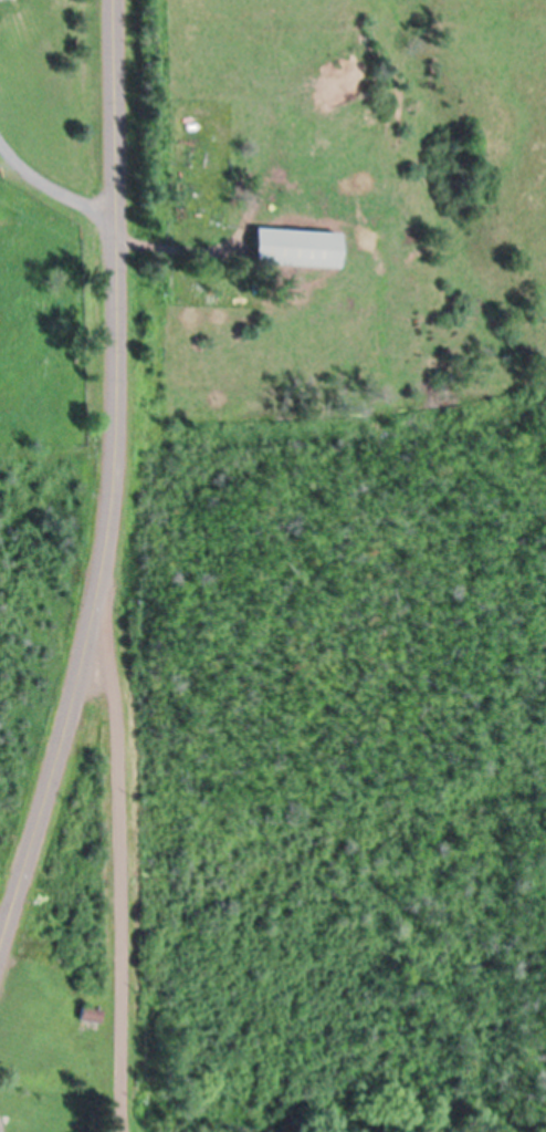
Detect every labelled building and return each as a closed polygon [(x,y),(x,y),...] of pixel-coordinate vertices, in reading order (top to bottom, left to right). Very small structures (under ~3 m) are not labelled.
[(340,269),(341,235),(258,231),(256,265),(340,269)] [(102,1028),(105,1014),(85,1009),(82,1023),(102,1028)]
